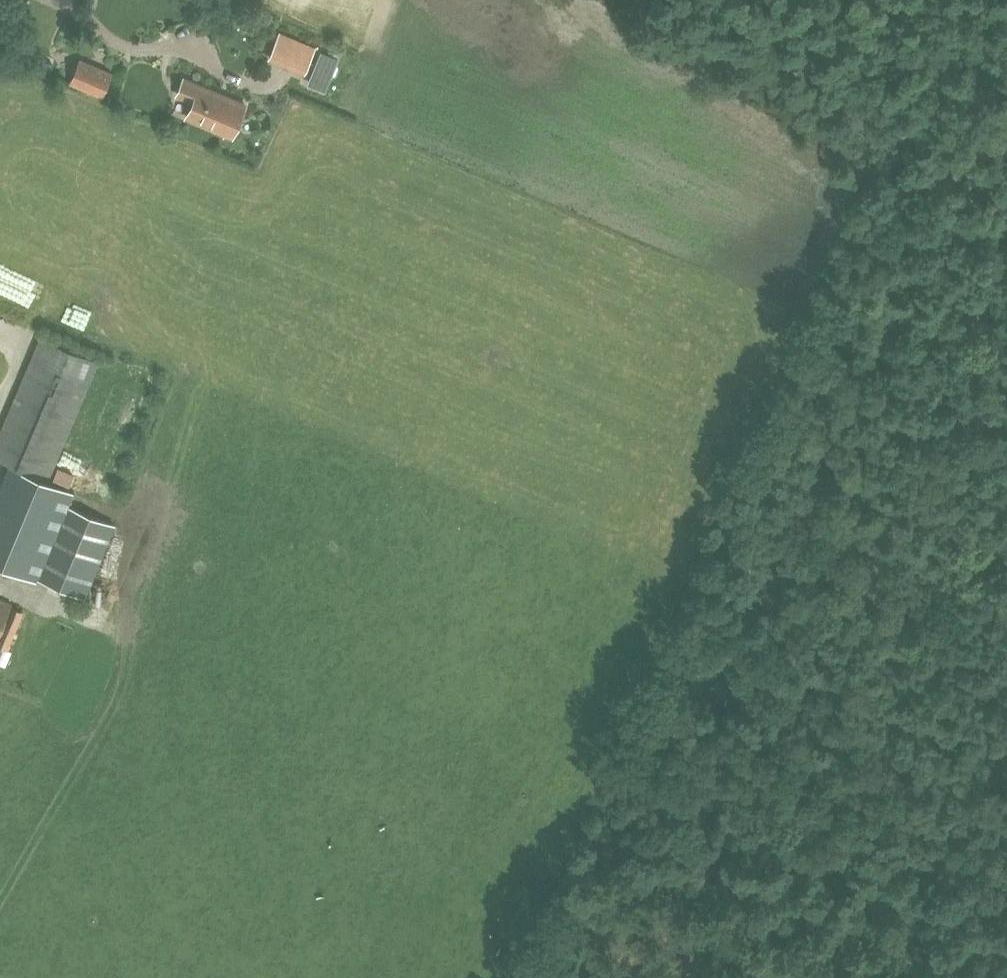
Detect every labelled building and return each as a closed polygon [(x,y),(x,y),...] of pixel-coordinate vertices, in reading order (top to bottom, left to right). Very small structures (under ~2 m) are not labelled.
[(244,16),(239,28),(251,33),(256,22),(244,16)] [(280,31),(272,49),(308,65),(316,47),(280,31)] [(322,50),(307,84),(326,92),(340,58),(322,50)] [(48,77),(54,64),(44,59),(41,65),(38,72),(48,77)] [(112,72),(80,59),(70,81),(103,95),(112,72)] [(187,117),(232,135),(245,103),(185,78),(178,94),(194,101),(187,117)] [(41,336),(0,433),(0,457),(28,469),(48,478),(98,360),(41,336)] [(0,536),(0,561),(36,576),(67,504),(73,489),(48,479),(48,478),(28,469),(0,536)] [(36,576),(84,596),(114,523),(67,504),(36,576)] [(12,603),(0,598),(0,632),(12,603)] [(24,610),(14,606),(14,607),(0,641),(8,644),(10,645),(19,622),(24,610)] [(11,647),(8,647),(0,643),(0,663),(3,664),(11,647)]
